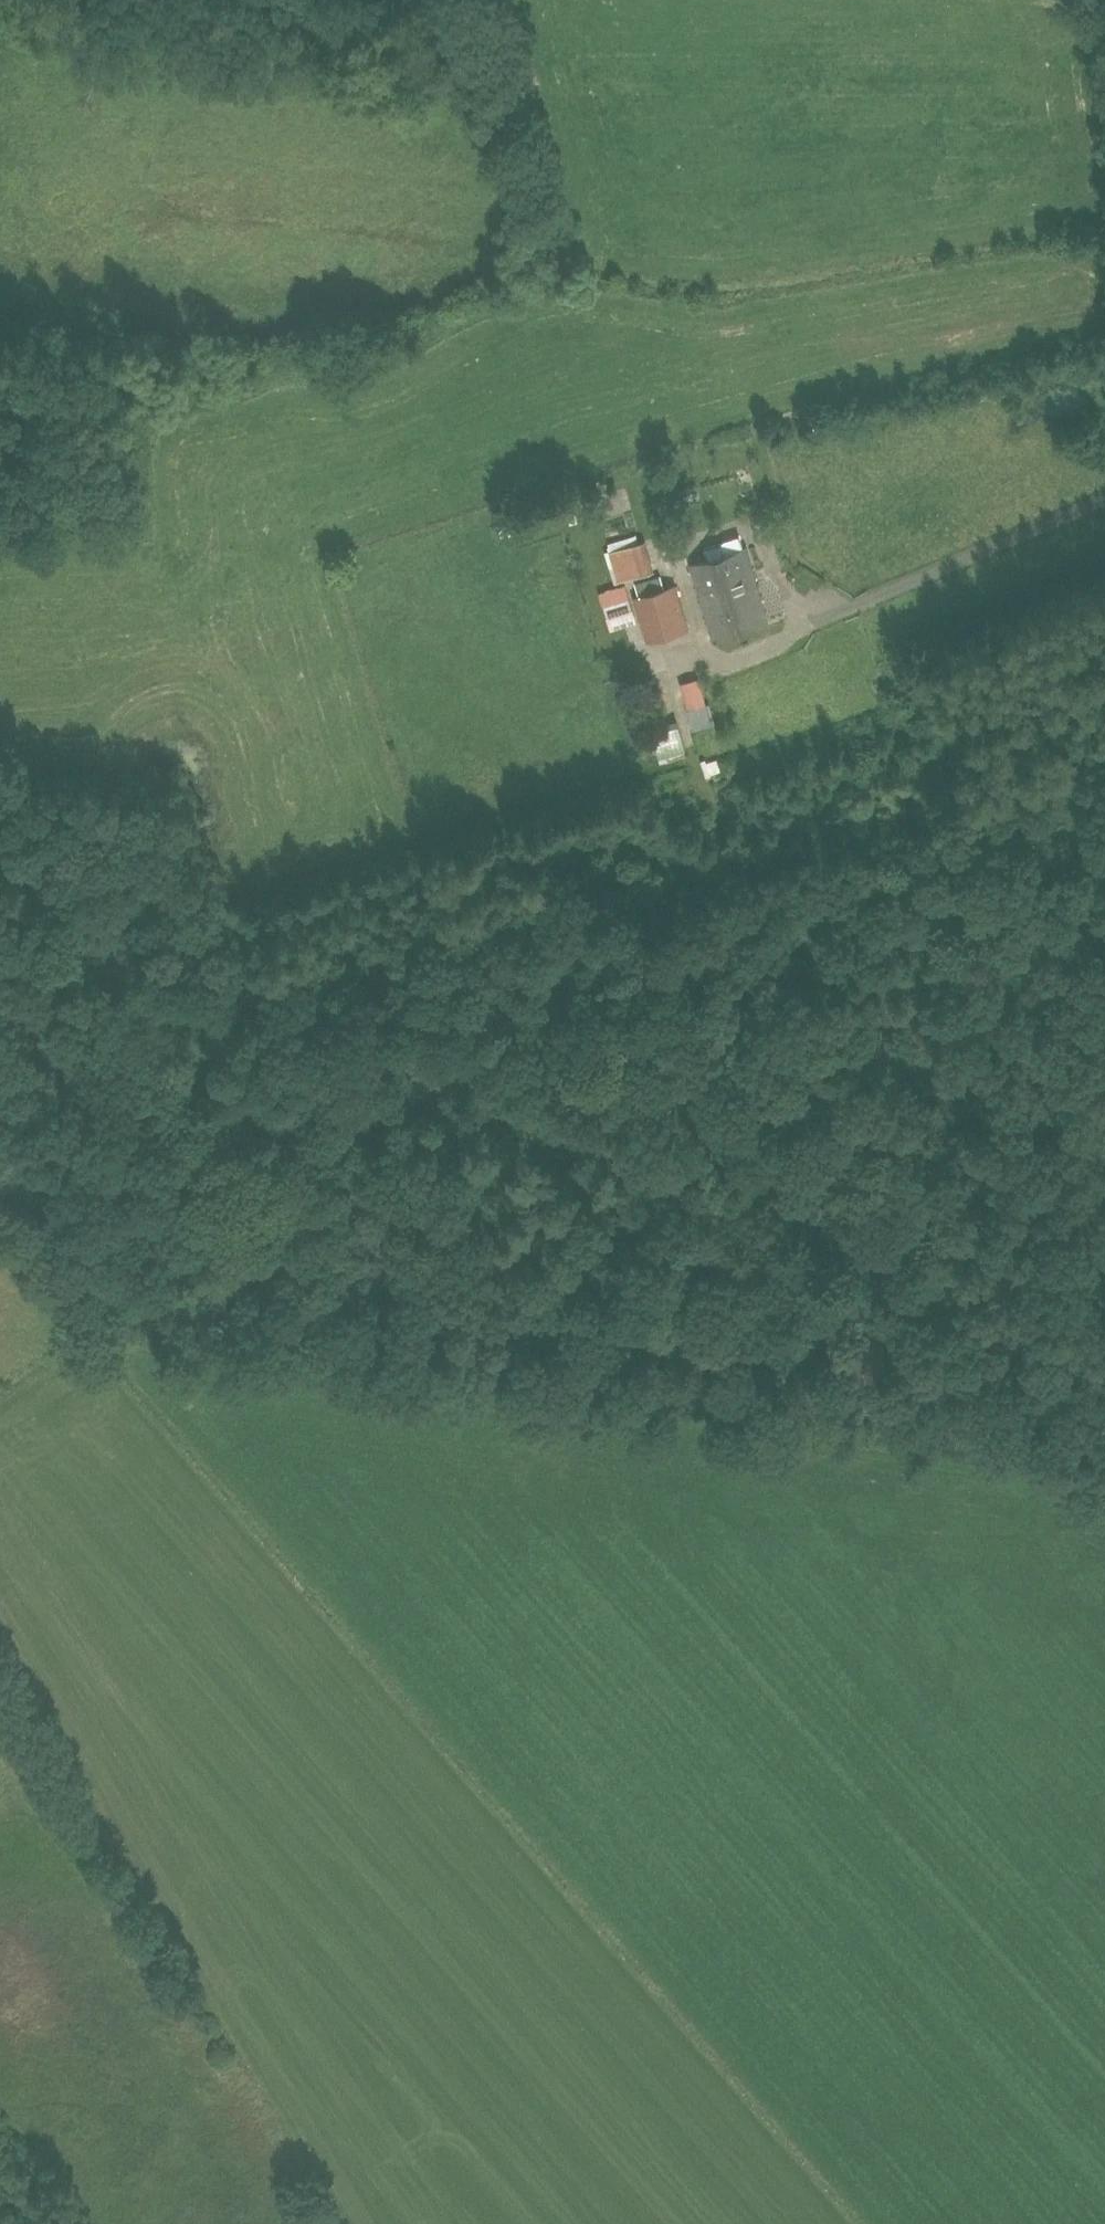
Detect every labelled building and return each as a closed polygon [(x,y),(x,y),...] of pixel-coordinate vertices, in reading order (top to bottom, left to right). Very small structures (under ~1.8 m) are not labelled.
[(609,582),(648,568),(637,537),(598,551),(609,582)] [(711,637),(766,622),(745,548),(725,554),(722,543),(704,548),(707,559),(690,564),(711,637)] [(603,630),(631,621),(619,581),(591,590),(603,630)] [(681,606),(674,584),(634,597),(640,617),(681,606)] [(640,617),(648,641),(688,628),(681,606),(640,617)] [(702,690),(683,695),(687,708),(706,703),(702,690)] [(672,723),(647,731),(655,758),(681,749),(672,723)]
